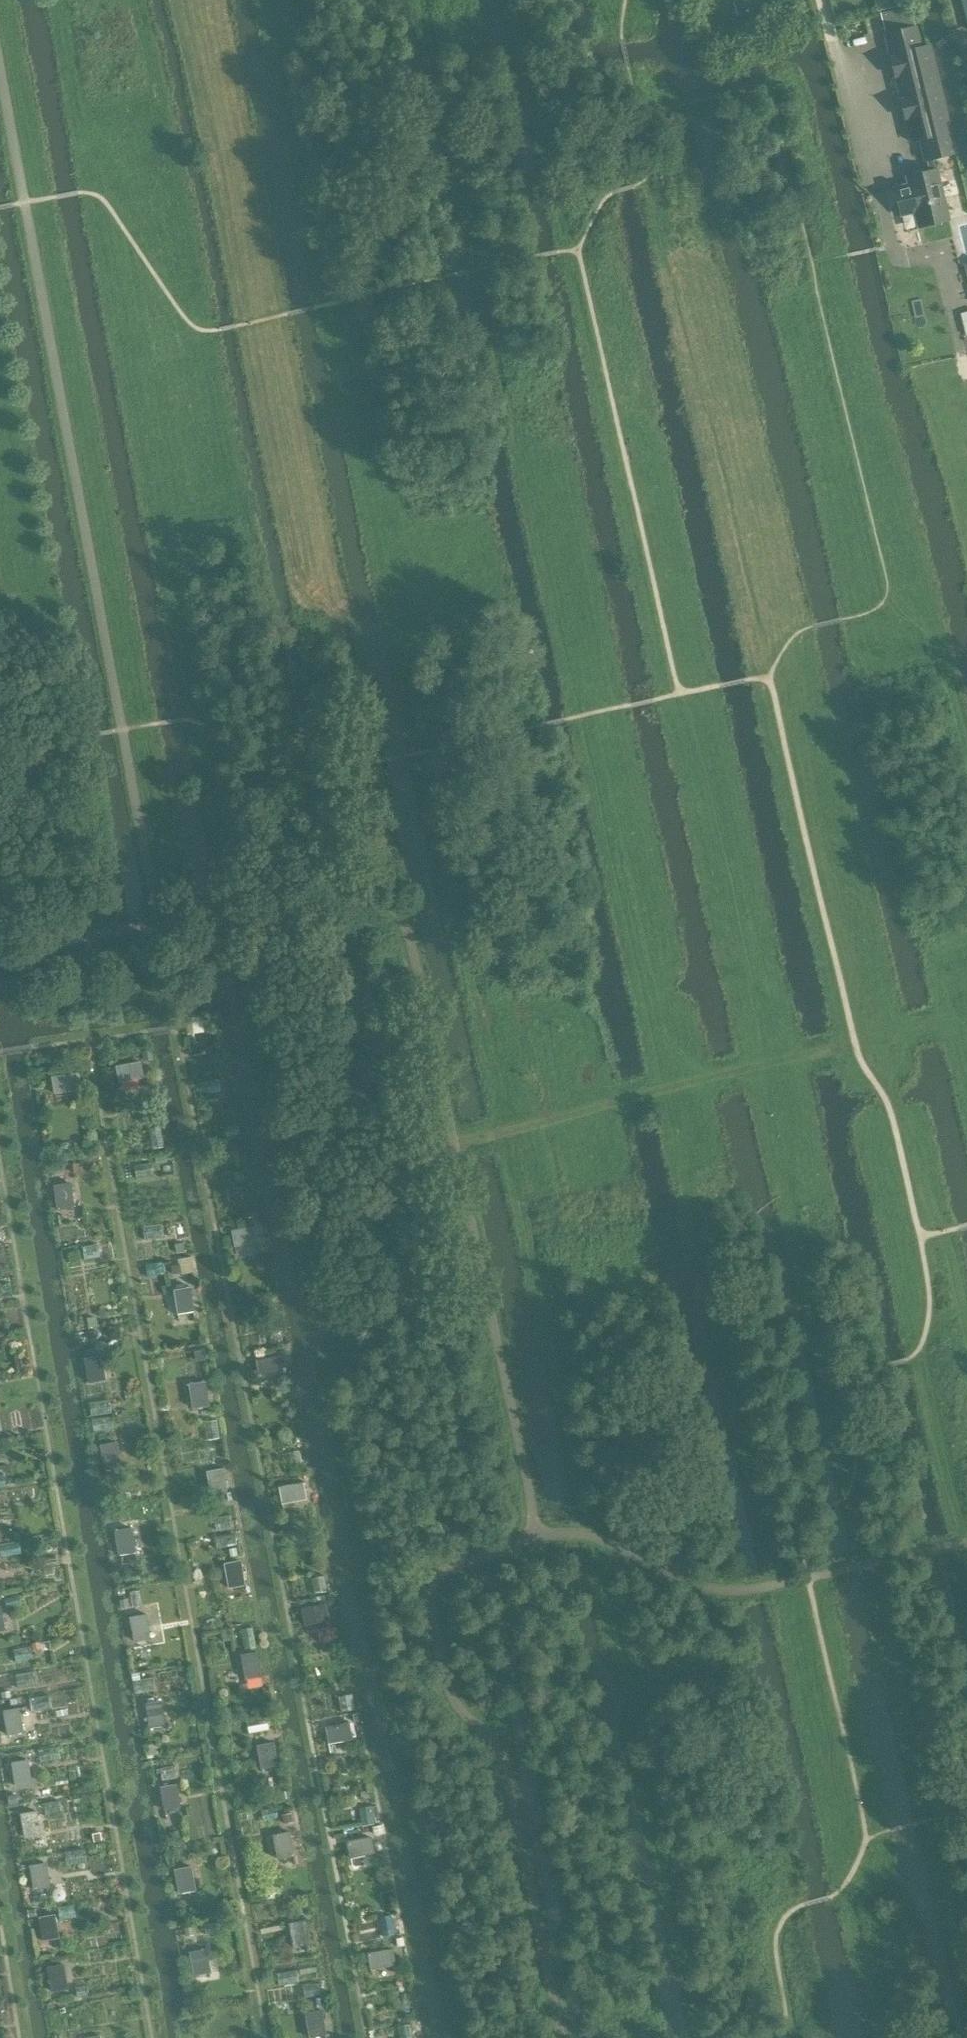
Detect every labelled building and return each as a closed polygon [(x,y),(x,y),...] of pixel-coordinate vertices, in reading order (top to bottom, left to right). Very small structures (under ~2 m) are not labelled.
[(950,220),(938,170),(937,170),(934,159),(957,153),(931,49),(930,46),(921,48),(916,27),(886,35),(887,41),(912,142),(921,139),(926,160),(927,160),(930,172),(907,177),(909,185),(896,188),(901,209),(903,217),(914,214),(917,228),(927,225),(950,220)] [(202,1012),(183,1015),(186,1035),(205,1032),(202,1012)] [(218,1079),(198,1083),(202,1105),(222,1101),(218,1079)] [(73,1187),(58,1188),(59,1208),(75,1206),(73,1187)] [(248,1231),(228,1233),(232,1260),(252,1258),(248,1231)] [(193,1283),(172,1285),(176,1313),(196,1311),(193,1283)] [(274,1357),(251,1360),(254,1377),(276,1375),(274,1357)] [(103,1363),(88,1367),(94,1391),(109,1388),(103,1363)] [(202,1377),(185,1379),(188,1401),(206,1399),(202,1377)] [(119,1448),(104,1451),(108,1473),(123,1471),(119,1448)] [(228,1470),(204,1474),(209,1506),(233,1502),(228,1470)] [(290,1478),(273,1481),(276,1503),(294,1500),(290,1478)] [(129,1527),(111,1529),(114,1551),(132,1549),(129,1527)] [(241,1560),(223,1562),(226,1584),(244,1582),(241,1560)] [(321,1609),(297,1613),(300,1629),(324,1626),(321,1609)] [(148,1622),(134,1625),(138,1645),(152,1642),(148,1622)] [(258,1649),(237,1652),(241,1679),(262,1675),(258,1649)] [(159,1701),(142,1704),(145,1726),(162,1723),(159,1701)] [(0,1707),(0,1714),(2,1730),(20,1727),(17,1705),(0,1707)] [(337,1715),(320,1718),(323,1740),(341,1737),(337,1715)] [(266,1742),(248,1744),(252,1766),(269,1764),(266,1742)] [(26,1763),(8,1765),(11,1787),(29,1785),(26,1763)] [(177,1784),(163,1786),(165,1805),(179,1803),(177,1784)] [(36,1807),(18,1809),(21,1831),(39,1829),(36,1807)] [(291,1827),(269,1831),(273,1856),(295,1853),(291,1827)] [(368,1839),(345,1843),(348,1866),(372,1862),(368,1839)] [(43,1864),(26,1867),(29,1889),(47,1886),(43,1864)] [(192,1866),(175,1869),(178,1891),(196,1888),(192,1866)] [(49,1912),(31,1915),(34,1937),(52,1934),(49,1912)] [(302,1921),(284,1924),(287,1946),(305,1943),(302,1921)] [(388,1945),(365,1950),(370,1968),(392,1964),(388,1945)] [(208,1952),(193,1955),(197,1975),(211,1972),(208,1952)] [(61,1959),(44,1962),(47,1984),(65,1981),(61,1959)] [(324,2012),(303,2015),(307,2036),(327,2033),(324,2012)]
